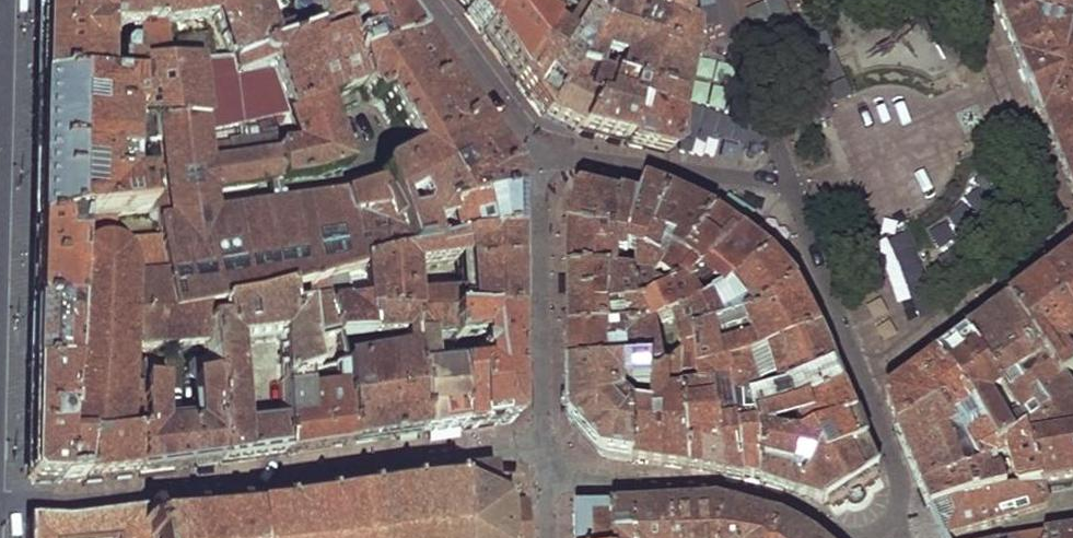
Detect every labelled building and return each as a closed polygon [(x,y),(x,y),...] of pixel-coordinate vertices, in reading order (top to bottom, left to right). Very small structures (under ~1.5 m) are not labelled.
[(135,1),(136,25),(133,27),(133,38),(132,54),(132,65),(214,63),(213,41),(174,42),(174,50),(165,50),(165,23),(214,21),(228,62),(232,68),(266,55),(300,40),(296,29),(272,38),(258,3),(265,0),(135,0),(135,1)] [(296,1),(295,8),(297,16),(305,23),(309,24),(316,24),(320,32),(311,37),(316,47),(342,37),(348,48),(369,37),(362,22),(394,7),(389,0),(297,0),(296,1)] [(469,7),(476,19),(483,32),(486,31),(488,33),(505,0),(473,0),(471,4),(469,7)] [(488,33),(502,57),(515,79),(549,28),(557,10),(561,0),(505,0),(488,33)] [(515,79),(523,90),(530,99),(582,14),(599,23),(613,0),(561,0),(557,10),(569,18),(560,34),(549,28),(515,79)] [(686,54),(688,40),(690,27),(675,25),(623,0),(613,0),(599,23),(686,54)] [(675,25),(679,0),(623,0),(675,25)] [(1046,123),(1072,192),(1072,28),(1070,27),(1072,16),(1072,0),(996,0),(1022,65),(1019,67),(1031,96),(1042,124),(1046,123)] [(83,1),(39,1),(38,46),(36,86),(101,86),(103,39),(133,38),(133,27),(136,25),(135,1),(83,1)] [(405,22),(394,7),(362,22),(369,37),(348,48),(357,65),(416,39),(405,22)] [(582,14),(530,99),(538,109),(544,116),(574,67),(599,23),(582,14)] [(682,77),(686,54),(599,23),(574,67),(593,73),(600,55),(618,60),(613,79),(629,84),(677,99),(682,77)] [(322,103),(358,89),(357,65),(348,48),(342,37),(316,47),(311,37),(300,40),(266,55),(289,118),(295,136),(278,138),(281,153),(252,159),(255,189),(341,166),(322,103)] [(376,185),(422,229),(438,226),(447,224),(446,213),(512,194),(513,172),(468,110),(416,39),(357,65),(358,89),(369,103),(377,99),(408,147),(374,173),(373,179),(376,185)] [(113,61),(113,85),(131,85),(132,65),(132,54),(117,54),(113,61)] [(101,86),(36,86),(34,157),(33,225),(76,222),(112,218),(154,214),(158,228),(169,226),(162,176),(153,177),(153,184),(141,186),(125,185),(125,144),(156,144),(161,171),(185,168),(186,184),(197,183),(205,187),(224,184),(222,163),(228,162),(227,157),(216,158),(216,163),(211,163),(207,135),(249,128),(289,118),(266,55),(232,68),(228,62),(214,63),(132,65),(131,85),(113,85),(101,86)] [(574,67),(544,116),(561,124),(576,132),(592,100),(603,92),(608,77),(593,73),(574,67)] [(592,100),(576,132),(601,138),(625,143),(627,107),(622,105),(629,84),(613,79),(608,77),(603,92),(592,100)] [(629,84),(622,105),(627,107),(672,119),(674,109),(677,99),(629,84)] [(672,119),(627,107),(625,143),(644,147),(662,151),(672,144),(672,132),(672,119)] [(231,146),(233,162),(252,159),(281,153),(278,138),(231,146)] [(255,189),(252,159),(233,162),(228,162),(222,163),(224,184),(226,196),(255,189)] [(425,249),(422,229),(376,185),(342,196),(208,219),(203,202),(226,196),(224,184),(205,187),(197,183),(186,184),(185,168),(161,171),(162,176),(169,226),(158,228),(159,241),(169,313),(207,308),(283,291),(291,290),(299,288),(323,281),(341,277),(359,272),(358,263),(425,249)] [(628,251),(643,257),(671,192),(658,188),(645,183),(639,201),(628,251)] [(572,214),(569,230),(613,238),(618,197),(595,193),(584,191),(574,196),(572,214)] [(693,203),(671,192),(643,257),(664,266),(673,255),(685,262),(715,214),(693,203)] [(512,215),(512,194),(446,213),(447,224),(449,244),(512,237),(512,215)] [(567,274),(610,275),(613,257),(626,257),(628,251),(639,201),(618,197),(613,238),(569,230),(568,253),(567,274)] [(729,225),(715,214),(685,262),(704,274),(744,235),(729,225)] [(64,357),(57,481),(68,480),(80,479),(83,441),(138,435),(140,435),(142,366),(138,348),(131,319),(169,313),(159,241),(129,245),(112,236),(112,218),(76,222),(69,300),(64,357)] [(76,222),(33,225),(31,267),(29,298),(69,300),(76,222)] [(447,224),(438,226),(440,245),(449,244),(447,224)] [(757,247),(744,235),(704,274),(685,262),(673,255),(664,266),(654,277),(648,286),(667,298),(641,305),(648,324),(659,322),(677,317),(700,306),(691,293),(698,288),(712,299),(744,278),(771,258),(757,247)] [(409,316),(450,316),(513,314),(513,275),(512,237),(449,244),(440,245),(425,249),(358,263),(359,272),(364,302),(347,302),(341,277),(323,281),(336,336),(368,337),(365,314),(409,316)] [(643,257),(628,251),(626,257),(628,272),(654,277),(664,266),(643,257)] [(1072,320),(1072,256),(1063,263),(1045,277),(1072,320)] [(613,257),(610,275),(628,276),(628,272),(626,257),(613,257)] [(699,347),(696,332),(741,320),(800,286),(785,272),(771,258),(744,278),(712,299),(700,306),(677,317),(680,342),(681,354),(688,351),(699,347)] [(648,286),(654,277),(628,272),(628,276),(637,306),(641,305),(667,298),(648,286)] [(610,275),(567,274),(567,305),(566,335),(605,330),(606,317),(617,316),(616,328),(648,324),(641,305),(637,306),(608,307),(610,275)] [(628,276),(610,275),(608,307),(637,306),(628,276)] [(1007,306),(1063,384),(1072,377),(1072,320),(1045,277),(1026,291),(1007,306)] [(283,291),(207,308),(211,342),(213,361),(218,465),(251,460),(283,456),(282,423),(242,426),(241,341),(282,337),(283,383),(303,377),(328,370),(339,368),(338,357),(336,336),(323,281),(299,288),(303,308),(287,311),(285,299),(283,291)] [(847,306),(866,347),(912,326),(893,284),(847,306)] [(729,364),(823,330),(811,308),(805,295),(800,286),(741,320),(696,332),(699,347),(704,370),(729,364)] [(292,297),(291,290),(283,291),(285,299),(292,297)] [(69,300),(29,298),(29,334),(29,357),(64,357),(69,300)] [(1045,487),(1072,484),(1072,398),(1063,384),(1007,306),(985,322),(964,338),(1025,429),(1045,487)] [(131,319),(138,348),(168,346),(184,345),(211,342),(207,308),(169,313),(131,319)] [(339,368),(346,445),(383,440),(420,436),(409,316),(365,314),(368,337),(399,339),(401,355),(348,364),(347,361),(341,356),(338,357),(339,368)] [(454,369),(460,431),(485,427),(511,423),(515,418),(514,365),(513,314),(450,316),(451,338),(452,342),(477,341),(478,345),(476,349),(475,353),(477,358),(478,363),(476,366),(454,369)] [(409,316),(420,436),(440,433),(460,431),(454,369),(454,366),(431,368),(428,338),(451,338),(450,316),(409,316)] [(659,322),(648,324),(616,328),(605,330),(566,335),(567,355),(568,372),(650,366),(659,363),(659,322)] [(831,348),(823,330),(729,364),(733,399),(743,398),(750,398),(760,396),(756,385),(771,379),(777,391),(838,366),(831,348)] [(950,349),(937,359),(973,402),(997,446),(1025,429),(964,338),(950,349)] [(680,342),(669,344),(669,359),(671,358),(681,354),(680,342)] [(699,347),(688,351),(685,379),(684,386),(707,381),(704,370),(699,347)] [(681,354),(671,358),(671,380),(685,379),(688,351),(681,354)] [(64,357),(29,357),(28,392),(28,425),(26,477),(29,482),(57,481),(58,460),(64,357)] [(659,363),(650,366),(649,387),(648,404),(634,407),(627,408),(631,412),(634,460),(662,465),(691,470),(684,394),(671,395),(671,380),(671,358),(669,359),(659,363)] [(887,401),(891,414),(897,427),(940,404),(962,431),(982,465),(997,460),(1010,457),(1015,489),(1045,487),(1025,429),(997,446),(973,402),(937,359),(910,380),(899,388),(887,396),(887,401)] [(161,365),(142,366),(140,435),(138,435),(135,474),(178,470),(218,465),(213,361),(195,362),(189,367),(189,377),(194,382),(195,427),(160,429),(159,382),(164,378),(164,368),(163,366),(161,365)] [(684,394),(691,470),(705,472),(745,480),(733,399),(729,364),(704,370),(707,381),(684,386),(684,394)] [(650,366),(568,372),(568,396),(569,419),(602,455),(618,458),(634,460),(631,412),(627,408),(622,404),(622,391),(634,389),(649,387),(650,366)] [(842,376),(838,366),(777,391),(760,396),(750,398),(754,417),(755,419),(846,385),(842,376)] [(303,377),(283,383),(282,423),(283,456),(302,452),(327,448),(346,445),(339,368),(328,370),(329,388),(305,392),(303,377)] [(852,399),(846,385),(755,419),(758,434),(783,435),(779,424),(797,417),(802,428),(799,431),(801,436),(808,433),(807,429),(815,426),(858,414),(852,399)] [(634,389),(634,407),(648,404),(649,387),(634,389)] [(733,399),(745,480),(755,482),(764,484),(758,434),(755,419),(754,417),(745,417),(743,398),(733,399)] [(940,404),(897,427),(915,469),(932,510),(1006,489),(997,460),(982,465),(962,431),(940,404)] [(863,426),(858,414),(815,426),(824,447),(829,457),(868,438),(863,426)] [(782,490),(799,495),(824,447),(815,426),(807,429),(808,433),(801,436),(783,435),(758,434),(764,484),(782,490)] [(83,441),(80,479),(107,476),(135,474),(138,435),(83,441)] [(874,453),(868,438),(829,457),(824,447),(799,495),(813,500),(826,504),(830,501),(841,495),(840,493),(849,487),(850,489),(874,472),(879,469),(880,468),(874,453)] [(145,513),(148,537),(517,537),(514,479),(512,479),(504,480),(503,474),(503,473),(498,473),(494,473),(403,483),(299,498),(252,503),(160,510),(145,513)] [(1006,489),(932,510),(944,537),(1049,508),(1051,505),(1045,487),(1015,489),(1006,489)] [(613,509),(613,537),(815,537),(756,513),(754,514),(717,504),(665,506),(613,509)] [(577,537),(613,537),(613,509),(612,507),(576,509),(577,537)] [(145,513),(110,518),(90,520),(69,521),(29,520),(24,524),(24,537),(148,537),(145,513)]
